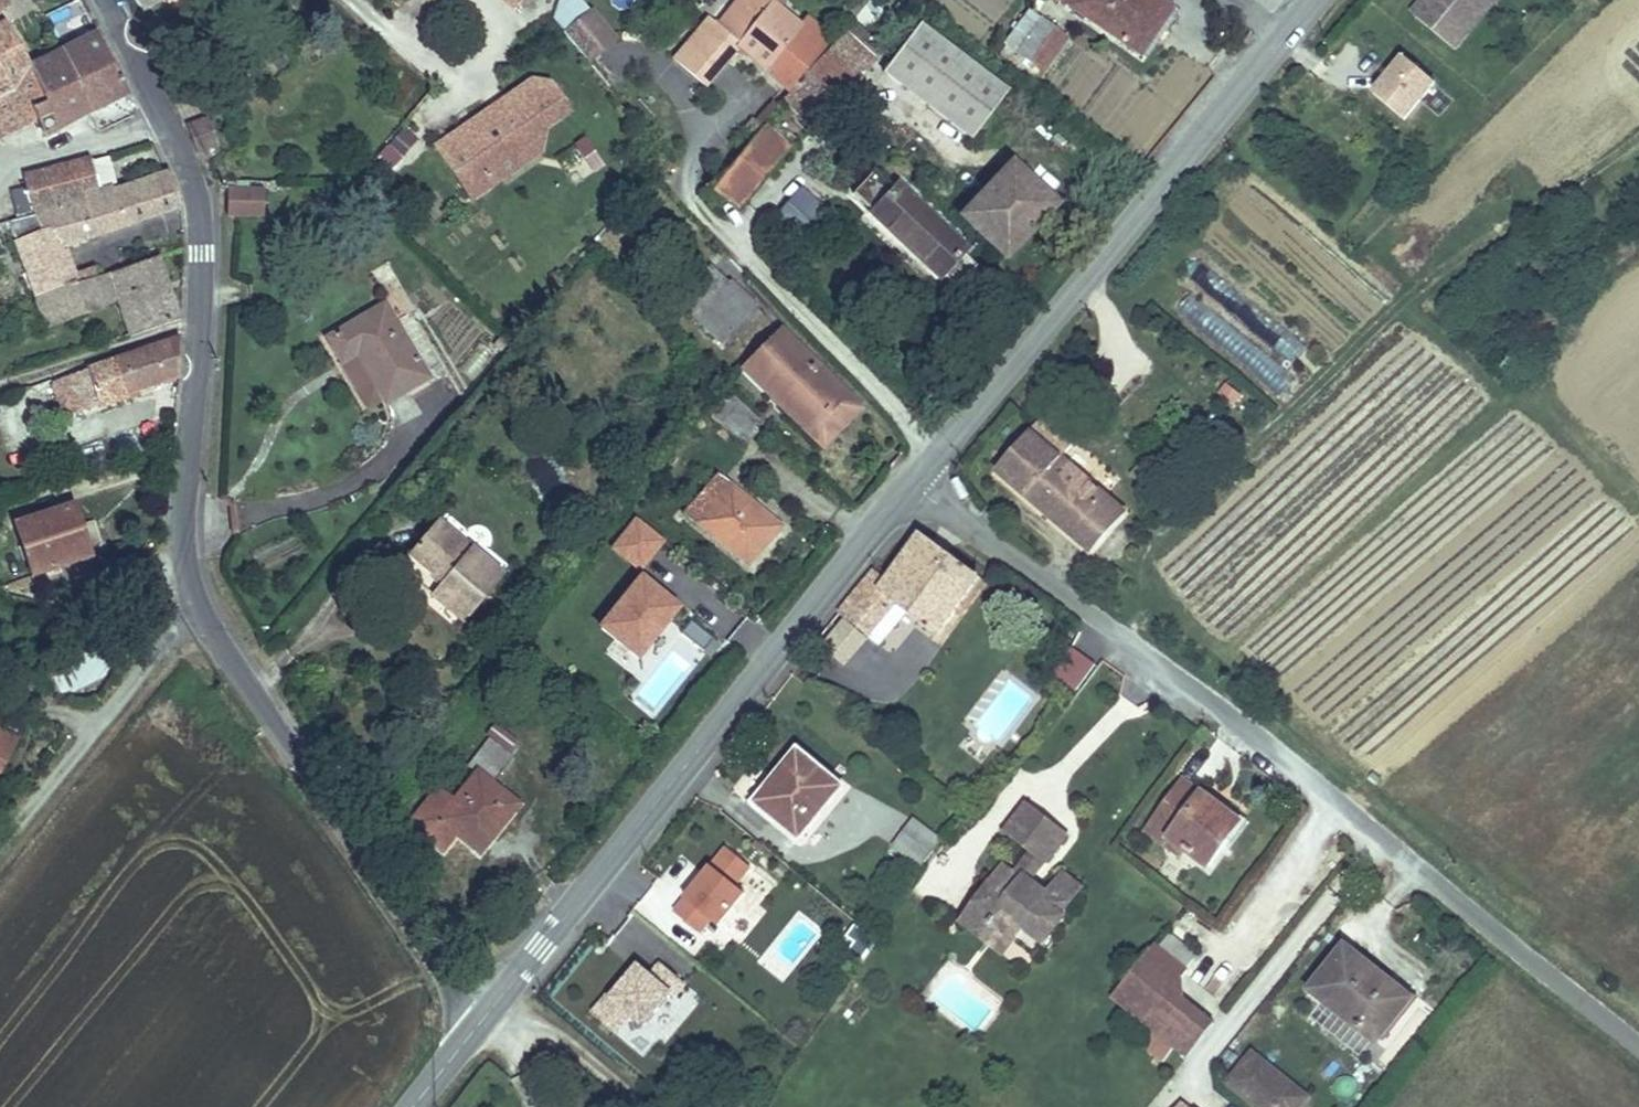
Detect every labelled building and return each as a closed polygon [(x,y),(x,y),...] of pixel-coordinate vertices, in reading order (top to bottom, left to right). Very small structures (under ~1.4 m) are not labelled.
[(557,11),(571,0),(549,0),(557,11)] [(557,11),(581,42),(607,21),(591,0),(571,0),(557,11)] [(634,0),(607,0),(606,4),(630,11),(634,0)] [(833,30),(822,22),(807,9),(798,19),(782,6),(777,2),(778,0),(730,0),(716,17),(706,10),(695,24),(725,50),(737,36),(790,79),(805,62),(833,30)] [(1138,36),(1167,0),(1090,0),(1138,36)] [(1456,51),(1490,11),(1479,2),(1481,0),(1427,0),(1414,16),(1456,51)] [(1490,11),(1499,0),(1481,0),(1479,2),(1490,11)] [(1018,36),(1046,57),(1068,27),(1041,6),(1018,36)] [(3,12),(0,14),(0,123),(29,109),(25,101),(45,94),(27,59),(3,12)] [(844,18),(833,30),(805,62),(837,87),(874,42),(844,18)] [(1011,81),(925,20),(893,65),(980,126),(1011,81)] [(124,81),(95,22),(67,37),(56,43),(84,101),(124,81)] [(702,78),(725,50),(695,24),(673,51),(702,78)] [(25,101),(29,109),(37,125),(84,101),(56,43),(27,59),(45,94),(25,101)] [(1405,125),(1437,86),(1400,56),(1368,94),(1405,125)] [(837,87),(805,62),(790,79),(781,89),(814,116),(837,87)] [(534,121),(545,114),(570,98),(551,70),(533,66),(507,83),(504,97),(490,95),(436,131),(471,184),(492,170),(483,156),(515,134),(531,138),(534,121)] [(504,97),(507,83),(490,95),(504,97)] [(194,138),(216,130),(208,104),(185,112),(194,138)] [(492,170),(541,137),(545,114),(534,121),(531,138),(515,134),(483,156),(492,170)] [(713,180),(741,200),(788,140),(761,119),(713,180)] [(393,178),(414,136),(395,126),(374,168),(393,178)] [(588,138),(571,145),(586,177),(602,170),(588,138)] [(95,179),(108,177),(100,144),(87,148),(95,179)] [(87,148),(19,167),(24,184),(13,188),(17,202),(28,198),(84,182),(92,203),(113,198),(110,182),(108,177),(95,179),(87,148)] [(965,206),(1011,248),(1059,192),(1012,152),(965,206)] [(947,263),(961,276),(980,254),(967,242),(969,238),(900,177),(896,181),(873,161),(851,184),(943,268),(947,263)] [(28,198),(30,206),(34,219),(52,216),(78,208),(87,230),(176,193),(165,162),(110,182),(113,198),(92,203),(84,182),(28,198)] [(225,203),(262,205),(266,177),(225,175),(225,203)] [(769,216),(792,237),(823,199),(800,178),(769,216)] [(30,206),(5,212),(34,288),(75,274),(96,266),(93,259),(72,268),(52,216),(34,219),(30,206)] [(114,289),(124,316),(127,326),(177,307),(155,246),(105,263),(114,289)] [(734,325),(761,293),(735,268),(729,274),(701,251),(681,274),(692,284),(682,295),(720,331),(729,323),(734,325)] [(75,274),(84,300),(114,289),(105,263),(96,266),(75,274)] [(75,274),(34,288),(44,314),(84,300),(75,274)] [(384,397),(436,364),(388,290),(327,330),(341,355),(353,348),(384,397)] [(1203,333),(1219,319),(1197,295),(1181,309),(1203,333)] [(748,357),(814,418),(844,383),(777,323),(748,357)] [(1275,347),(1293,361),(1303,348),(1286,334),(1275,347)] [(180,387),(181,377),(179,344),(54,388),(66,428),(85,421),(89,433),(117,423),(113,411),(180,387)] [(844,383),(814,418),(828,431),(857,395),(844,383)] [(735,445),(755,425),(726,395),(708,417),(735,445)] [(993,442),(1086,532),(1123,497),(1058,435),(1072,423),(1044,395),(993,442)] [(685,505),(747,557),(783,514),(743,472),(740,478),(719,463),(685,505)] [(34,568),(93,547),(75,496),(16,518),(34,568)] [(424,590),(458,618),(500,567),(435,510),(399,550),(432,576),(424,590)] [(638,575),(664,541),(633,517),(607,551),(638,575)] [(872,558),(836,604),(867,627),(889,597),(933,630),(979,569),(920,525),(887,568),(872,558)] [(634,666),(679,610),(636,575),(591,631),(634,666)] [(684,619),(676,631),(702,648),(710,637),(684,619)] [(691,642),(643,684),(656,698),(703,657),(691,642)] [(1045,676),(1078,694),(1095,663),(1062,645),(1045,676)] [(14,725),(0,716),(0,746),(14,725)] [(400,820),(436,851),(452,830),(469,847),(509,795),(487,776),(508,748),(484,731),(460,760),(472,769),(449,798),(429,784),(400,820)] [(797,824),(840,767),(799,735),(776,769),(767,762),(749,786),(797,824)] [(1240,808),(1182,767),(1144,815),(1164,830),(1169,823),(1207,853),(1240,808)] [(940,824),(911,801),(892,826),(921,848),(940,824)] [(1019,837),(1031,819),(1037,812),(1020,801),(1003,825),(1019,837)] [(1036,849),(1046,857),(1068,828),(1047,813),(1039,826),(1031,819),(1019,837),(1036,849)] [(711,944),(761,875),(722,847),(672,915),(711,944)] [(1020,871),(1030,877),(1046,857),(1036,849),(1020,871)] [(1022,954),(1079,879),(1063,868),(1048,890),(1030,877),(1020,871),(1013,881),(1005,892),(988,881),(956,924),(977,940),(986,928),(1009,944),(1022,954)] [(996,870),(988,881),(1005,892),(1013,881),(996,870)] [(1087,884),(1079,879),(1022,954),(1030,960),(1066,913),(1063,912),(1087,884)] [(995,964),(1009,944),(986,928),(977,940),(956,924),(950,932),(995,964)] [(1193,959),(1158,932),(1114,988),(1186,1047),(1214,1011),(1178,979),(1193,959)] [(1415,985),(1347,932),(1312,978),(1380,1032),(1415,985)] [(661,964),(649,976),(636,964),(591,1013),(641,1059),(661,1037),(649,1025),(685,986),(661,964)] [(1276,1106),(1303,1075),(1263,1045),(1238,1077),(1276,1106)] [(1277,1106),(1304,1106),(1319,1087),(1303,1075),(1276,1106),(1277,1106)]
